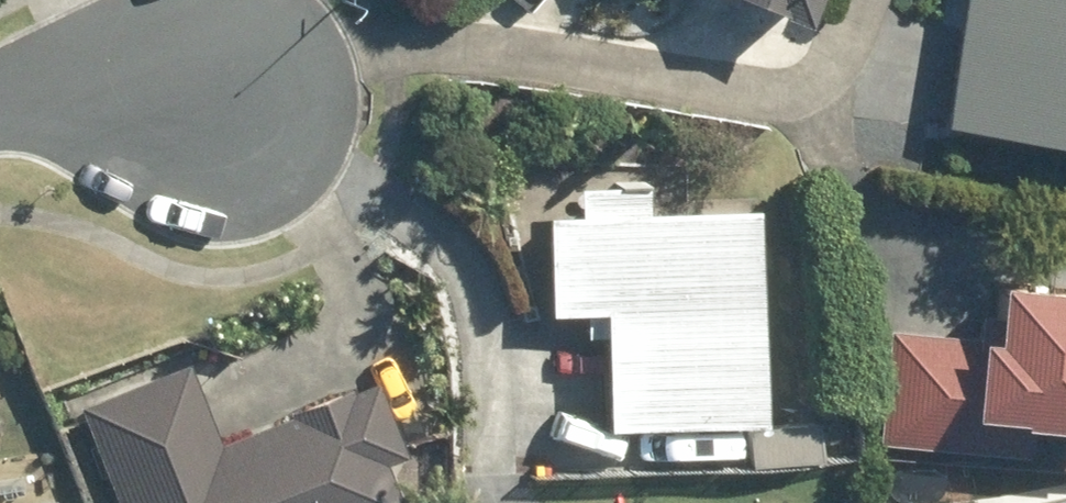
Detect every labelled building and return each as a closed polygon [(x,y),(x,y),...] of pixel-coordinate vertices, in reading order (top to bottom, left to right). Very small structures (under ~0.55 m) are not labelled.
[(821,16),(827,0),(780,0),(821,16)] [(943,129),(1065,146),(1065,0),(961,0),(943,129)] [(585,209),(555,210),(559,306),(615,304),(620,426),(780,420),(772,204),(656,208),(654,182),(584,186),(585,209)] [(887,330),(879,445),(1035,457),(1038,427),(1065,430),(1065,285),(1003,280),(999,339),(983,337),(983,335),(887,330)] [(389,459),(409,451),(382,379),(226,438),(196,361),(85,403),(124,502),(407,502),(389,459)]
